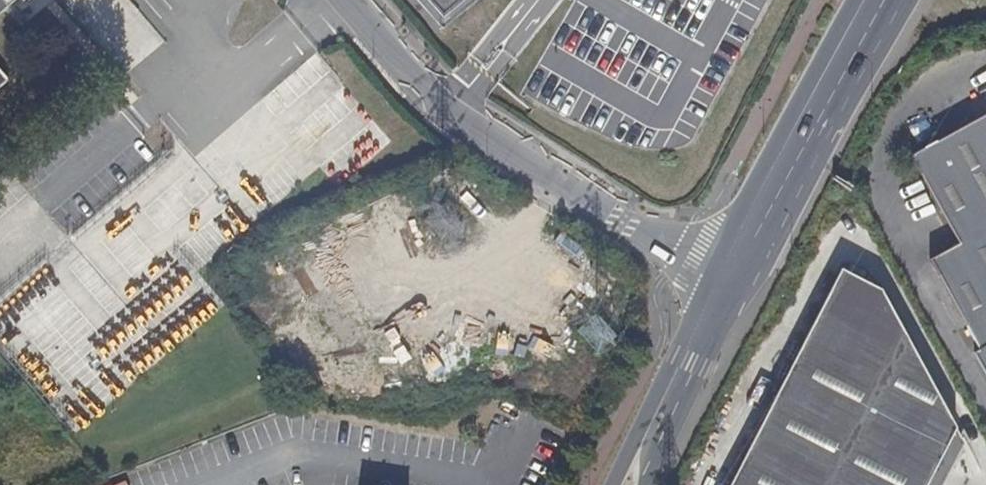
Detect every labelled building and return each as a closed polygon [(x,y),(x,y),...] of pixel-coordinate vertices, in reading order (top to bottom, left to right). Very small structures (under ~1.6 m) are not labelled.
[(950,136),(901,164),(911,180),(918,193),(950,250),(922,265),(946,306),(974,355),(968,359),(984,386),(985,390),(985,115),(950,136)] [(930,476),(953,434),(933,396),(904,340),(880,292),(866,283),(840,267),(832,283),(806,334),(781,383),(753,436),(728,484),(925,484),(930,476)] [(958,445),(953,434),(930,476),(925,484),(937,484),(958,445)]
